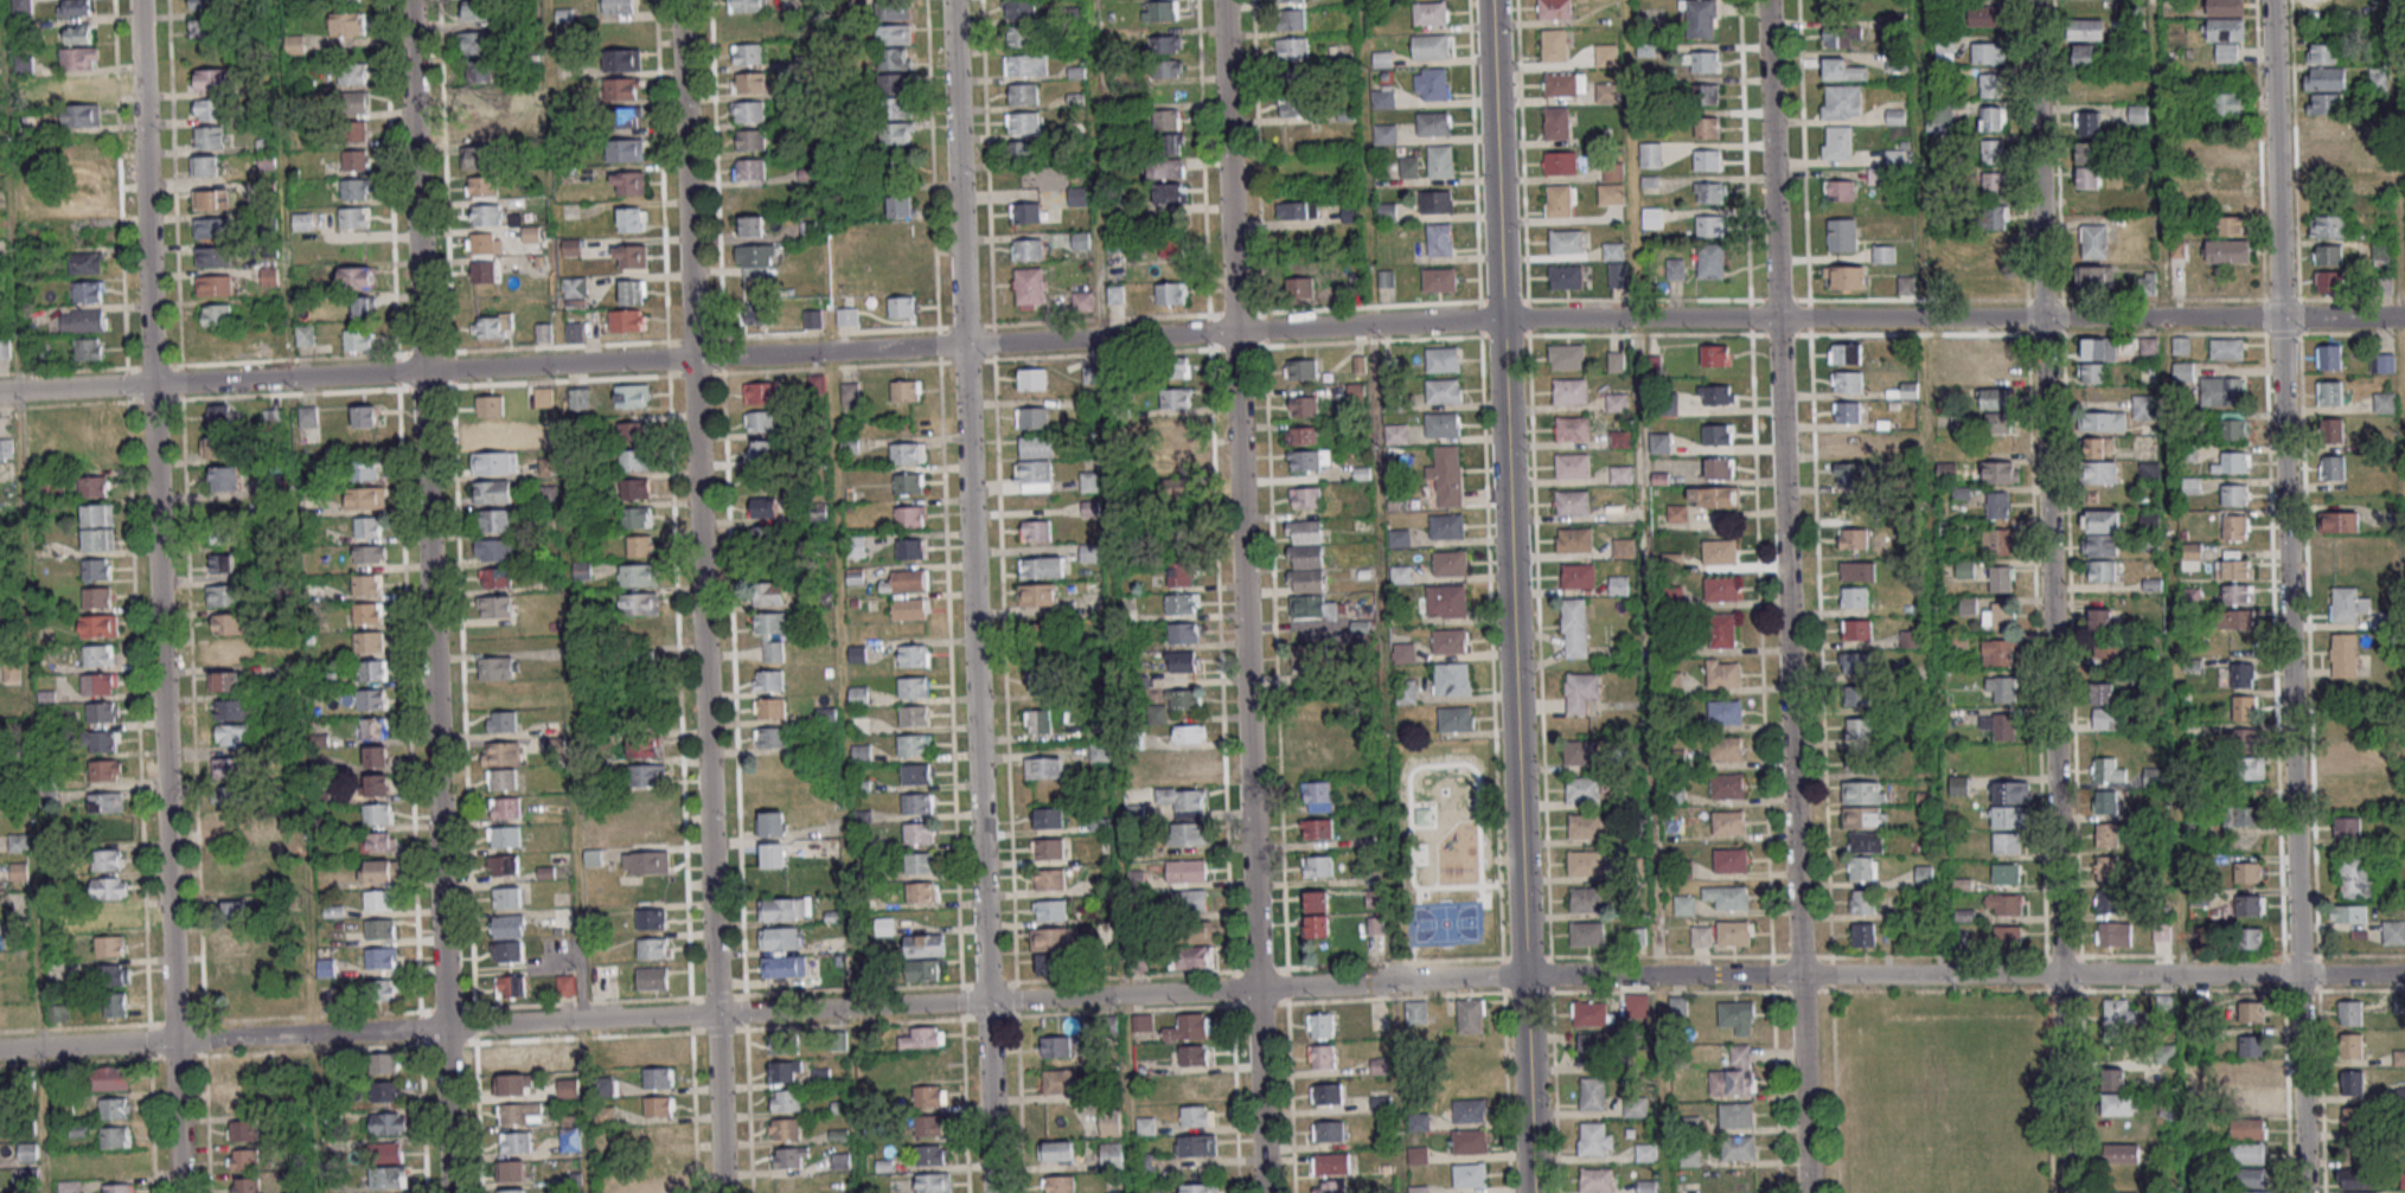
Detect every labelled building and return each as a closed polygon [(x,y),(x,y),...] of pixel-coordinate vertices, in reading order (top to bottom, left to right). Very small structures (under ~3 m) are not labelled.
[(13,14),(32,14),(32,0),(13,0),(13,14)] [(92,0),(59,0),(58,15),(92,16),(92,0)] [(191,9),(217,9),(217,0),(191,0),(191,9)] [(463,19),(492,19),(492,0),(463,0),(463,19)] [(636,0),(602,0),(602,14),(636,14),(636,0)] [(763,11),(763,0),(729,0),(729,11),(763,11)] [(1007,18),(1040,18),(1040,0),(1007,0),(1007,18)] [(1538,19),(1572,19),(1572,0),(1538,0),(1538,19)] [(1716,0),(1683,0),(1683,9),(1686,9),(1686,38),(1716,38),(1716,0)] [(2208,15),(2243,15),(2243,0),(2208,0),(2208,15)] [(877,1),(877,19),(910,19),(910,1),(877,1)] [(1143,1),(1143,21),(1179,21),(1179,1),(1143,1)] [(1414,25),(1447,25),(1447,2),(1414,2),(1414,25)] [(2001,5),(1968,5),(1968,26),(2001,26),(2001,5)] [(1279,10),(1279,30),(1306,30),(1306,10),(1279,10)] [(364,37),(364,15),(330,15),(330,37),(364,37)] [(760,36),(760,16),(732,16),(732,36),(760,36)] [(193,39),(216,39),(216,19),(193,19),(193,39)] [(2104,19),(2068,19),(2068,40),(2104,40),(2104,19)] [(2208,19),(2208,41),(2244,41),(2244,19),(2208,19)] [(66,44),(92,43),(92,23),(66,24),(66,44)] [(877,25),(877,44),(910,44),(910,25),(877,25)] [(1824,26),(1824,47),(1861,47),(1861,26),(1824,26)] [(1007,27),(1007,46),(1037,46),(1037,27),(1007,27)] [(1567,30),(1542,30),(1542,62),(1567,62),(1567,30)] [(458,53),(492,53),(492,31),(458,31),(458,53)] [(1448,59),(1448,35),(1412,35),(1413,59),(1448,59)] [(1181,36),(1149,36),(1149,53),(1181,53),(1181,36)] [(1277,38),(1277,59),(1308,59),(1308,38),(1277,38)] [(1936,60),(1953,60),(1953,39),(1936,39),(1936,60)] [(761,64),(761,43),(734,43),(734,64),(761,64)] [(1971,64),(2004,64),(2004,43),(1971,43),(1971,64)] [(2217,62),(2238,62),(2238,43),(2217,43),(2217,62)] [(2337,43),(2308,43),(2307,63),(2337,63),(2337,43)] [(1596,66),(1617,66),(1617,44),(1596,44),(1596,66)] [(2095,66),(2095,44),(2074,44),(2074,66),(2095,66)] [(99,68),(99,47),(61,47),(61,68),(99,68)] [(912,47),(878,47),(878,69),(912,69),(912,47)] [(603,49),(603,70),(640,70),(640,49),(603,49)] [(1719,51),(1692,51),(1692,72),(1719,72),(1719,51)] [(1389,53),(1374,53),(1374,66),(1389,66),(1389,53)] [(1047,54),(1005,54),(1005,75),(1047,75),(1047,54)] [(1886,71),(1910,71),(1910,54),(1886,54),(1886,71)] [(1868,67),(1850,67),(1850,58),(1824,58),(1824,80),(1868,80),(1868,67)] [(1152,60),(1152,77),(1184,77),(1184,60),(1152,60)] [(461,62),(461,82),(497,82),(497,62),(461,62)] [(338,85),(368,85),(368,64),(338,64),(338,85)] [(1280,68),(1280,90),(1312,90),(1312,68),(1280,68)] [(1415,68),(1415,100),(1448,100),(1448,68),(1415,68)] [(2346,90),(2346,68),(2305,68),(2305,90),(2346,90)] [(196,90),(230,90),(230,69),(196,69),(196,90)] [(2370,69),(2370,90),(2386,90),(2386,69),(2370,69)] [(733,92),(766,92),(766,72),(733,72),(733,92)] [(877,74),(879,120),(911,119),(910,73),(877,74)] [(1980,98),(2002,98),(2002,73),(1980,73),(1980,98)] [(1544,97),(1586,97),(1586,74),(1544,74),(1544,97)] [(64,76),(64,97),(98,96),(98,76),(64,76)] [(641,77),(606,77),(606,99),(641,99),(641,77)] [(1010,83),(1010,104),(1038,104),(1038,83),(1010,83)] [(1597,102),(1619,102),(1619,83),(1597,83),(1597,102)] [(1696,85),(1696,105),(1719,105),(1719,85),(1696,85)] [(1861,119),(1861,85),(1822,85),(1822,119),(1861,119)] [(503,107),(503,86),(471,86),(471,107),(503,107)] [(1395,86),(1372,86),(1372,108),(1395,108),(1395,86)] [(2210,115),(2246,115),(2246,92),(2210,92),(2210,115)] [(336,113),(367,113),(367,93),(336,93),(336,113)] [(2308,114),(2342,114),(2342,94),(2308,94),(2308,114)] [(1280,116),(1314,116),(1314,96),(1280,96),(1280,116)] [(221,99),(196,99),(196,120),(221,120),(221,99)] [(764,101),(733,101),(733,121),(764,121),(764,101)] [(1927,142),(1952,142),(1952,103),(1927,103),(1927,142)] [(102,125),(101,104),(63,104),(64,126),(102,125)] [(642,127),(642,107),(613,107),(613,127),(642,127)] [(1545,140),(1570,140),(1570,107),(1544,107),(1545,140)] [(2006,107),(1981,107),(1981,131),(2006,131),(2006,107)] [(1181,110),(1154,110),(1154,130),(1181,130),(1181,110)] [(1905,110),(1888,110),(1888,123),(1905,123),(1905,110)] [(2100,136),(2100,111),(2076,111),(2076,136),(2100,136)] [(1039,113),(1007,113),(1007,133),(1039,133),(1039,113)] [(1418,136),(1451,136),(1451,113),(1418,113),(1418,136)] [(488,117),(462,117),(462,139),(488,139),(488,117)] [(1719,117),(1694,117),(1694,137),(1719,137),(1719,117)] [(2313,139),(2340,139),(2340,119),(2313,119),(2313,139)] [(880,145),(913,145),(913,122),(880,122),(880,145)] [(366,142),(366,123),(340,123),(340,142),(366,142)] [(1374,124),(1374,144),(1396,144),(1396,124),(1374,124)] [(1853,126),(1823,126),(1823,159),(1853,159),(1853,126)] [(224,149),(224,127),(196,127),(196,149),(224,149)] [(765,130),(737,130),(737,151),(765,151),(765,130)] [(1157,154),(1183,153),(1182,134),(1157,135),(1157,154)] [(644,161),(644,139),(608,139),(608,161),(644,161)] [(1982,163),(2003,163),(2003,140),(1982,140),(1982,163)] [(1038,141),(1006,141),(1006,161),(1038,161),(1038,141)] [(1662,168),(1662,142),(1640,142),(1640,168),(1662,168)] [(2099,189),(2099,142),(2077,142),(2077,189),(2099,189)] [(2215,188),(2247,188),(2247,168),(2243,168),(2243,142),(2213,142),(2213,165),(2215,165),(2215,188)] [(1428,178),(1453,178),(1453,145),(1428,145),(1428,178)] [(493,147),(462,147),(462,169),(493,169),(493,147)] [(1694,150),(1694,171),(1722,171),(1722,150),(1694,150)] [(343,151),(343,172),(370,172),(370,151),(343,151)] [(1543,152),(1543,175),(1578,175),(1578,152),(1543,152)] [(220,156),(193,156),(193,176),(220,176),(220,156)] [(1417,158),(1401,158),(1401,177),(1417,177),(1417,158)] [(763,180),(763,159),(737,159),(737,180),(763,180)] [(1147,159),(1147,178),(1185,178),(1185,159),(1147,159)] [(104,161),(79,161),(79,184),(104,184),(104,161)] [(1604,161),(1604,180),(1624,180),(1624,161),(1604,161)] [(1066,168),(1021,168),(1021,189),(1066,189),(1066,168)] [(613,194),(645,194),(645,172),(613,172),(613,194)] [(2005,172),(1983,172),(1983,196),(2005,196),(2005,172)] [(467,177),(467,196),(497,196),(497,177),(467,177)] [(369,180),(341,180),(341,198),(369,198),(369,180)] [(1856,180),(1825,180),(1825,200),(1856,200),(1856,180)] [(1154,203),(1187,203),(1187,183),(1154,183),(1154,203)] [(1598,183),(1598,204),(1625,204),(1625,183),(1598,183)] [(1726,183),(1694,183),(1694,203),(1726,203),(1726,183)] [(1546,218),(1575,218),(1575,185),(1546,185),(1546,218)] [(1087,187),(1069,187),(1069,206),(1087,206),(1087,187)] [(229,190),(194,190),(194,209),(229,209),(229,190)] [(1420,191),(1420,213),(1453,213),(1453,191),(1420,191)] [(2215,191),(2215,213),(2247,213),(2247,191),(2215,191)] [(104,216),(104,193),(73,193),(73,216),(104,216)] [(914,195),(889,195),(889,217),(914,217),(914,195)] [(1277,201),(1277,219),(1318,219),(1318,201),(1277,201)] [(1040,222),(1040,203),(1011,203),(1011,222),(1040,222)] [(1395,220),(1395,203),(1379,203),(1379,220),(1395,220)] [(470,224),(502,224),(502,204),(470,204),(470,224)] [(2008,229),(2008,204),(1984,204),(1984,229),(2008,229)] [(369,227),(369,207),(340,207),(340,227),(369,227)] [(646,207),(619,207),(619,231),(646,231),(646,207)] [(1662,207),(1643,207),(1643,227),(1662,227),(1662,207)] [(295,230),(314,230),(314,213),(295,213),(295,230)] [(1696,236),(1723,236),(1723,215),(1696,215),(1696,236)] [(764,236),(764,216),(741,216),(741,236),(764,236)] [(2217,235),(2247,235),(2247,216),(2217,216),(2217,235)] [(2351,216),(2311,216),(2311,236),(2351,236),(2351,216)] [(229,238),(229,218),(195,218),(195,238),(229,238)] [(1828,251),(1857,251),(1857,218),(1828,218),(1828,251)] [(1428,224),(1428,255),(1453,255),(1453,224),(1428,224)] [(2107,258),(2107,224),(2081,224),(2081,258),(2107,258)] [(542,226),(523,226),(523,242),(542,242),(542,226)] [(1584,253),(1584,230),(1550,230),(1550,253),(1584,253)] [(501,233),(468,233),(468,254),(501,254),(501,233)] [(1089,233),(1073,233),(1073,248),(1089,248),(1089,233)] [(1160,257),(1183,257),(1183,236),(1160,236),(1160,257)] [(2006,237),(1985,237),(1985,261),(2006,261),(2006,237)] [(582,255),(582,239),(564,239),(564,255),(582,255)] [(1042,260),(1042,239),(1012,239),(1012,260),(1042,260)] [(2250,262),(2250,240),(2207,240),(2207,262),(2250,262)] [(1626,288),(1626,243),(1603,243),(1603,261),(1609,261),(1609,288),(1626,288)] [(2391,243),(2374,243),(2374,265),(2391,265),(2391,243)] [(1697,278),(1725,278),(1725,244),(1697,244),(1697,278)] [(647,245),(615,245),(615,268),(647,268),(647,245)] [(745,324),(774,324),(773,301),(772,301),(772,245),(736,245),(736,267),(745,267),(745,324)] [(1896,245),(1873,245),(1873,263),(1896,263),(1896,245)] [(2342,245),(2314,245),(2314,265),(2342,265),(2342,245)] [(196,267),(231,267),(231,247),(196,247),(196,267)] [(69,252),(69,274),(100,274),(100,252),(69,252)] [(1667,279),(1684,279),(1684,258),(1667,258),(1667,279)] [(471,261),(471,283),(495,283),(495,261),(471,261)] [(1584,266),(1550,266),(1550,289),(1584,289),(1584,266)] [(1867,288),(1867,266),(1825,266),(1825,288),(1867,288)] [(2113,287),(2113,266),(2080,266),(2080,287),(2113,287)] [(374,267),(340,267),(340,288),(374,288),(374,267)] [(1044,308),(1044,268),(1016,268),(1016,308),(1044,308)] [(1456,268),(1423,268),(1423,291),(1456,291),(1456,268)] [(2316,292),(2341,292),(2341,271),(2316,271),(2316,292)] [(2145,273),(2145,286),(2154,286),(2154,273),(2145,273)] [(197,276),(197,295),(233,295),(233,276),(197,276)] [(565,277),(565,303),(588,303),(588,277),(565,277)] [(1289,278),(1289,298),(1309,298),(1309,278),(1289,278)] [(645,280),(621,280),(621,305),(645,305),(645,280)] [(73,282),(73,302),(103,302),(103,282),(73,282)] [(1156,283),(1156,304),(1188,304),(1187,283),(1156,283)] [(1073,310),(1092,310),(1092,292),(1073,292),(1073,310)] [(377,318),(377,296),(353,296),(353,318),(377,318)] [(889,297),(889,317),(915,317),(915,297),(889,297)] [(232,325),(232,305),(203,305),(203,325),(232,325)] [(856,309),(838,309),(838,324),(856,324),(856,309)] [(62,332),(106,332),(106,310),(62,310),(62,332)] [(645,331),(645,310),(610,310),(610,331),(645,331)] [(472,337),(514,337),(514,315),(472,315),(472,337)] [(583,322),(566,323),(567,342),(584,341),(583,322)] [(552,341),(551,323),(537,323),(537,341),(552,341)] [(297,344),(315,344),(315,325),(297,325),(297,344)] [(344,351),(372,351),(372,330),(344,330),(344,351)] [(75,359),(103,359),(103,338),(75,338),(75,359)] [(2116,338),(2081,338),(2081,360),(2116,360),(2116,338)] [(2189,338),(2173,338),(2173,354),(2189,354),(2189,338)] [(10,357),(10,339),(0,339),(0,357),(10,357)] [(2211,359),(2243,359),(2243,339),(2211,339),(2211,359)] [(1829,343),(1829,364),(1862,364),(1862,343),(1829,343)] [(2317,344),(2317,369),(2341,369),(2341,344),(2317,344)] [(1584,345),(1549,345),(1549,369),(1584,369),(1584,345)] [(1700,365),(1732,365),(1732,345),(1700,345),(1700,365)] [(2012,347),(1976,347),(1976,368),(1987,368),(1987,381),(2012,381),(2012,347)] [(1461,348),(1427,348),(1427,372),(1461,372),(1461,348)] [(1608,372),(1624,372),(1624,352),(1608,352),(1608,372)] [(2394,353),(2371,353),(2371,373),(2394,373),(2394,353)] [(1190,357),(1165,357),(1165,377),(1190,377),(1190,357)] [(1284,379),(1317,379),(1317,360),(1284,360),(1284,379)] [(2105,383),(2105,363),(2080,363),(2080,383),(2105,383)] [(2175,380),(2193,380),(2193,363),(2175,363),(2175,380)] [(1047,390),(1047,368),(1018,368),(1018,390),(1047,390)] [(1863,371),(1832,371),(1832,392),(1863,392),(1863,371)] [(809,375),(809,391),(824,391),(824,375),(809,375)] [(2201,406),(2243,406),(2243,377),(2201,377),(2201,406)] [(1427,403),(1462,403),(1462,379),(1427,379),(1427,403)] [(1553,379),(1553,403),(1587,403),(1587,379),(1553,379)] [(892,381),(892,401),(920,401),(920,381),(892,381)] [(2343,405),(2343,381),(2318,381),(2318,405),(2343,405)] [(744,403),(776,403),(776,383),(744,383),(744,403)] [(858,383),(842,383),(842,404),(858,404),(858,383)] [(1917,397),(1917,383),(1902,383),(1902,397),(1917,397)] [(615,385),(615,407),(650,407),(650,385),(615,385)] [(1734,405),(1734,385),(1698,385),(1698,405),(1734,405)] [(552,388),(536,388),(536,406),(552,406),(552,388)] [(589,388),(570,388),(570,408),(589,408),(589,388)] [(2014,408),(2014,388),(1980,388),(1980,408),(2014,408)] [(1191,408),(1191,389),(1160,389),(1160,408),(1191,408)] [(2374,392),(2374,412),(2394,412),(2394,392),(2374,392)] [(1607,411),(1627,411),(1627,394),(1607,394),(1607,411)] [(2132,419),(2154,419),(2154,395),(2132,395),(2132,419)] [(478,416),(504,416),(504,396),(478,396),(478,416)] [(1317,417),(1317,396),(1290,396),(1290,417),(1317,417)] [(1861,402),(1834,402),(1834,422),(1861,422),(1861,402)] [(207,405),(207,430),(234,430),(234,405),(207,405)] [(354,405),(354,427),(380,427),(380,405),(354,405)] [(299,406),(299,427),(318,427),(318,406),(299,406)] [(1016,428),(1048,428),(1048,408),(1016,408),(1016,428)] [(773,431),(773,411),(747,411),(747,431),(773,431)] [(2126,412),(2080,412),(2080,431),(2126,431),(2126,412)] [(1426,413),(1426,437),(1460,437),(1460,413),(1426,413)] [(2220,440),(2246,440),(2246,413),(2220,413),(2220,440)] [(1985,434),(2013,434),(2013,414),(1985,414),(1985,434)] [(1556,417),(1556,441),(1590,441),(1590,417),(1556,417)] [(2343,442),(2343,418),(2322,418),(2322,442),(2343,442)] [(1191,419),(1162,419),(1162,440),(1191,440),(1191,419)] [(619,422),(619,442),(645,442),(645,422),(619,422)] [(508,446),(508,424),(475,424),(475,446),(508,446)] [(1703,445),(1730,445),(1730,424),(1703,424),(1703,445)] [(1386,425),(1386,444),(1408,444),(1408,425),(1386,425)] [(1286,427),(1286,444),(1317,444),(1317,427),(1286,427)] [(1628,431),(1611,431),(1611,447),(1628,447),(1628,431)] [(1836,453),(1863,453),(1863,432),(1836,432),(1836,453)] [(1650,453),(1670,453),(1670,433),(1650,433),(1650,453)] [(1053,436),(1020,436),(1020,457),(1053,457),(1053,436)] [(202,457),(231,457),(231,437),(202,437),(202,457)] [(2115,438),(2086,438),(2086,457),(2115,457),(2115,438)] [(13,440),(0,440),(0,457),(13,457),(13,440)] [(750,441),(750,461),(774,461),(774,441),(750,441)] [(926,443),(892,443),(892,463),(926,463),(926,443)] [(1439,507),(1461,506),(1460,446),(1436,446),(1436,465),(1427,465),(1427,480),(1439,480),(1439,507)] [(648,450),(620,450),(620,470),(648,470),(648,450)] [(1192,470),(1192,450),(1161,451),(1161,470),(1192,470)] [(1331,470),(1331,450),(1289,450),(1289,470),(1331,470)] [(516,473),(516,452),(471,452),(471,473),(516,473)] [(2212,461),(2212,472),(2250,472),(2250,452),(2222,452),(2222,461),(2212,461)] [(1590,454),(1556,454),(1556,478),(1590,478),(1590,454)] [(2344,455),(2320,455),(2320,480),(2344,480),(2344,455)] [(1706,479),(1735,479),(1735,457),(1706,457),(1706,479)] [(351,459),(351,480),(378,480),(378,459),(351,459)] [(1015,491),(1052,491),(1052,461),(1015,461),(1015,491)] [(2019,482),(2019,461),(1984,461),(1984,482),(2019,482)] [(2116,461),(2084,461),(2084,483),(2116,483),(2116,461)] [(2139,481),(2159,481),(2159,461),(2139,461),(2139,481)] [(1864,463),(1835,463),(1835,484),(1864,484),(1864,463)] [(233,466),(212,466),(212,490),(233,490),(233,466)] [(1611,466),(1611,483),(1630,483),(1630,466),(1611,466)] [(752,489),(775,489),(775,470),(752,470),(752,489)] [(1098,472),(1080,472),(1081,492),(1099,491),(1098,472)] [(924,473),(895,473),(895,493),(924,493),(924,473)] [(79,496),(109,496),(109,476),(79,476),(79,496)] [(2199,492),(2199,478),(2182,478),(2182,492),(2199,492)] [(615,479),(615,499),(650,499),(650,479),(615,479)] [(1195,480),(1158,480),(1158,503),(1195,503),(1195,480)] [(513,481),(474,481),(474,503),(513,503),(513,481)] [(2248,484),(2222,484),(2222,505),(2248,505),(2248,484)] [(345,508),(387,508),(387,487),(345,487),(345,508)] [(1320,487),(1291,487),(1291,508),(1320,508),(1320,487)] [(1689,487),(1689,507),(1739,507),(1739,487),(1689,487)] [(1556,490),(1556,514),(1590,514),(1590,490),(1556,490)] [(2011,518),(2011,492),(1987,492),(1987,518),(2011,518)] [(774,498),(752,498),(752,518),(774,518),(774,498)] [(114,504),(84,504),(84,525),(114,525),(114,504)] [(925,506),(896,506),(896,526),(925,526),(925,506)] [(652,527),(652,507),(622,507),(622,527),(652,527)] [(513,510),(477,510),(477,531),(513,531),(513,510)] [(2082,511),(2082,534),(2083,534),(2083,556),(2119,556),(2118,510),(2082,511)] [(2358,512),(2321,512),(2321,532),(2358,532),(2358,512)] [(1464,514),(1431,514),(1431,539),(1464,539),(1464,514)] [(2247,515),(2224,515),(2224,540),(2247,540),(2247,515)] [(382,517),(355,517),(355,537),(382,537),(382,517)] [(1022,521),(1022,542),(1051,542),(1050,520),(1022,521)] [(1322,521),(1287,521),(1287,543),(1322,543),(1322,521)] [(238,523),(209,523),(209,544),(238,544),(238,523)] [(754,526),(754,547),(777,547),(777,526),(754,526)] [(1167,526),(1167,551),(1192,551),(1192,526),(1167,526)] [(1557,552),(1593,552),(1593,528),(1557,528),(1557,552)] [(84,529),(84,550),(115,550),(115,529),(84,529)] [(1868,549),(1868,529),(1840,529),(1840,549),(1868,549)] [(2012,529),(1982,529),(1982,554),(2012,554),(2012,529)] [(1389,530),(1389,547),(1410,547),(1410,530),(1389,530)] [(628,556),(653,556),(653,536),(628,536),(628,556)] [(514,539),(476,539),(476,560),(514,560),(514,539)] [(925,559),(925,539),(899,539),(899,559),(925,559)] [(1613,558),(1635,558),(1635,539),(1613,539),(1613,558)] [(1738,564),(1738,540),(1703,540),(1703,564),(1738,564)] [(2201,570),(2201,543),(2182,543),(2182,570),(2201,570)] [(1080,562),(1099,562),(1099,544),(1080,544),(1080,562)] [(387,562),(387,545),(354,545),(354,562),(387,562)] [(1289,593),(1324,593),(1323,545),(1288,545),(1288,570),(1289,570),(1289,593)] [(2344,546),(2326,546),(2326,570),(2344,570),(2344,546)] [(2218,579),(2248,579),(2248,550),(2218,550),(2218,579)] [(1467,551),(1434,551),(1434,576),(1467,576),(1467,551)] [(210,573),(235,573),(235,554),(210,554),(210,573)] [(1063,557),(1020,557),(1020,578),(1063,578),(1063,557)] [(111,559),(83,559),(83,579),(111,579),(111,559)] [(1975,577),(1975,560),(1956,560),(1956,577),(1975,577)] [(2116,560),(2090,560),(2090,581),(2116,581),(2116,560)] [(1877,581),(1877,562),(1841,562),(1841,581),(1877,581)] [(1168,586),(1194,586),(1194,563),(1168,563),(1168,586)] [(619,564),(619,585),(657,585),(657,564),(619,564)] [(1595,588),(1595,564),(1562,564),(1562,588),(1595,588)] [(1989,592),(2014,592),(2014,566),(1989,566),(1989,592)] [(512,568),(479,568),(479,588),(512,588),(512,568)] [(928,569),(891,570),(891,581),(880,581),(880,592),(928,591),(928,569)] [(383,574),(353,574),(353,595),(383,595),(383,574)] [(1705,577),(1705,601),(1738,601),(1738,577),(1705,577)] [(783,605),(783,582),(754,582),(754,605),(783,605)] [(1019,605),(1055,605),(1055,584),(1019,584),(1019,605)] [(207,585),(207,606),(243,606),(242,585),(207,585)] [(2223,605),(2254,605),(2254,585),(2223,585),(2223,605)] [(1467,618),(1467,586),(1427,586),(1427,618),(1467,618)] [(1869,586),(1842,586),(1842,608),(1869,608),(1869,586)] [(90,608),(111,608),(111,587),(90,587),(90,608)] [(2358,588),(2332,588),(2332,622),(2358,622),(2358,612),(2370,612),(2370,598),(2358,598),(2358,588)] [(621,615),(658,615),(658,593),(620,593),(621,615)] [(1199,614),(1199,593),(1166,593),(1166,614),(1199,614)] [(1291,618),(1341,618),(1341,602),(1326,602),(1326,595),(1291,595),(1291,618)] [(478,596),(478,617),(514,617),(514,596),(478,596)] [(1975,597),(1960,597),(1960,614),(1975,614),(1975,597)] [(926,598),(892,598),(892,620),(926,620),(926,598)] [(1587,658),(1587,599),(1563,599),(1563,658),(1587,658)] [(384,603),(354,603),(354,624),(384,623),(384,603)] [(2014,629),(2014,605),(1982,605),(1982,629),(2014,629)] [(2090,631),(2111,631),(2111,609),(2090,609),(2090,631)] [(2256,610),(2219,610),(2219,628),(2256,628),(2256,610)] [(755,636),(764,636),(764,661),(785,661),(785,613),(755,613),(755,636)] [(243,614),(214,614),(214,634),(243,634),(243,614)] [(1710,614),(1710,647),(1736,647),(1736,614),(1710,614)] [(81,615),(81,637),(118,637),(118,615),(81,615)] [(1873,619),(1842,620),(1843,640),(1873,640),(1873,619)] [(656,621),(623,621),(623,642),(656,642),(656,621)] [(1201,623),(1169,623),(1169,643),(1201,643),(1201,623)] [(1029,624),(1029,646),(1060,646),(1060,624),(1029,624)] [(1901,647),(1921,647),(1921,630),(1901,630),(1901,647)] [(385,631),(354,631),(354,652),(385,652),(385,631)] [(1432,654),(1467,654),(1467,631),(1432,631),(1432,654)] [(2331,678),(2356,678),(2356,634),(2331,634),(2331,678)] [(2122,658),(2122,639),(2095,639),(2094,657),(2122,658)] [(2013,640),(1982,640),(1982,666),(2013,666),(2013,640)] [(84,666),(114,666),(114,645),(84,645),(84,666)] [(899,666),(930,666),(930,645),(899,645),(899,666)] [(1292,645),(1292,674),(1333,674),(1333,645),(1292,645)] [(1395,663),(1414,663),(1414,646),(1395,646),(1395,663)] [(655,651),(625,651),(625,674),(655,674),(655,651)] [(1167,672),(1197,672),(1197,651),(1167,651),(1167,672)] [(1841,674),(1869,674),(1869,652),(1841,652),(1841,674)] [(515,657),(479,657),(479,679),(515,679),(515,657)] [(388,660),(359,660),(359,681),(388,681),(388,660)] [(1707,687),(1741,687),(1741,660),(1707,660),(1707,687)] [(2231,687),(2255,687),(2255,662),(2231,662),(2231,687)] [(1470,663),(1434,663),(1434,695),(1470,695),(1470,663)] [(5,666),(5,682),(21,682),(21,666),(5,666)] [(754,691),(783,691),(783,670),(754,670),(754,691)] [(214,691),(241,690),(240,671),(213,671),(214,691)] [(1027,691),(1054,691),(1054,671),(1027,671),(1027,691)] [(82,694),(117,694),(117,673),(82,673),(82,694)] [(1600,674),(1566,674),(1566,715),(1588,715),(1588,699),(1600,699),(1600,674)] [(899,677),(899,697),(928,697),(928,677),(899,677)] [(1988,677),(1988,703),(2017,703),(2017,677),(1988,677)] [(2092,682),(2092,704),(2114,704),(2114,682),(2092,682)] [(1397,683),(1397,703),(1415,703),(1415,683),(1397,683)] [(1846,706),(1873,706),(1873,686),(1846,686),(1846,706)] [(850,706),(869,706),(869,687),(850,687),(850,706)] [(387,689),(357,689),(357,709),(387,709),(387,689)] [(1199,689),(1167,689),(1167,709),(1199,709),(1199,689)] [(2233,720),(2255,720),(2255,695),(2233,695),(2233,720)] [(755,718),(785,718),(785,698),(755,698),(755,718)] [(216,700),(216,720),(251,720),(250,700),(216,700)] [(1709,724),(1742,724),(1742,700),(1709,700),(1709,724)] [(117,702),(88,702),(88,721),(117,721),(117,702)] [(1166,722),(1166,705),(1149,705),(1149,722),(1166,722)] [(899,706),(899,726),(929,725),(929,706),(899,706)] [(1475,731),(1475,707),(1438,707),(1438,731),(1475,731)] [(1025,710),(1025,733),(1051,733),(1051,710),(1025,710)] [(2093,729),(2127,729),(2127,710),(2093,710),(2093,729)] [(490,732),(517,732),(517,711),(490,711),(490,732)] [(1993,727),(1993,740),(2016,740),(2016,714),(1982,714),(1982,727),(1993,727)] [(361,718),(361,739),(387,738),(387,717),(361,718)] [(853,733),(868,733),(868,718),(853,718),(853,733)] [(1873,718),(1846,718),(1846,739),(1873,739),(1873,718)] [(250,744),(250,725),(213,725),(213,744),(250,744)] [(1205,742),(1205,726),(1173,726),(1173,742),(1205,742)] [(788,747),(788,727),(756,727),(756,747),(788,747)] [(2256,729),(2225,729),(2225,747),(2256,747),(2256,729)] [(119,731),(84,731),(84,751),(119,751),(119,731)] [(629,757),(659,757),(659,731),(629,732),(629,757)] [(897,735),(897,755),(929,755),(929,735),(897,735)] [(1710,738),(1710,761),(1744,761),(1744,738),(1710,738)] [(1565,740),(1565,764),(1600,764),(1600,740),(1565,740)] [(520,742),(483,742),(483,765),(520,765),(520,742)] [(390,746),(365,746),(365,767),(390,767),(390,746)] [(864,746),(855,746),(855,759),(864,759),(864,746)] [(2365,766),(2365,746),(2330,746),(2330,766),(2365,766)] [(1847,771),(1880,771),(1880,751),(1847,751),(1847,771)] [(1203,752),(1173,752),(1173,773),(1203,773),(1203,752)] [(2093,781),(2126,781),(2126,768),(2115,768),(2115,757),(2093,757),(2093,781)] [(213,778),(245,778),(245,758),(213,758),(213,778)] [(1064,778),(1064,758),(1025,758),(1025,778),(1064,778)] [(2234,758),(2234,781),(2265,781),(2265,758),(2234,758)] [(91,760),(91,780),(123,780),(122,760),(91,760)] [(931,764),(901,764),(901,784),(931,784),(931,764)] [(666,786),(666,765),(629,765),(629,786),(666,786)] [(517,770),(487,770),(487,790),(517,790),(517,770)] [(1745,774),(1712,774),(1712,799),(1745,799),(1745,774)] [(392,775),(366,775),(366,795),(392,795),(392,775)] [(1566,802),(1600,802),(1600,777),(1566,777),(1566,802)] [(2029,781),(1991,781),(1991,803),(2029,803),(2029,781)] [(1304,811),(1332,811),(1331,782),(1304,782),(1304,811)] [(1843,803),(1885,803),(1885,782),(1843,782),(1843,803)] [(2359,805),(2359,784),(2334,784),(2334,805),(2359,805)] [(246,788),(215,788),(215,805),(246,805),(246,788)] [(1204,788),(1156,788),(1156,803),(1174,803),(1174,822),(1169,822),(1169,845),(1206,844),(1206,821),(1204,821),(1204,788)] [(2094,813),(2117,813),(2117,790),(2094,790),(2094,813)] [(124,793),(89,793),(89,812),(124,812),(124,793)] [(934,793),(903,793),(903,813),(934,813),(934,793)] [(520,797),(491,797),(491,817),(520,817),(520,797)] [(394,823),(394,803),(363,804),(363,824),(394,823)] [(2030,806),(1991,806),(1991,828),(2030,828),(2030,806)] [(2258,806),(2225,806),(2225,826),(2258,826),(2258,806)] [(1883,807),(1844,807),(1844,827),(1883,827),(1883,807)] [(1062,808),(1033,808),(1033,828),(1062,828),(1062,808)] [(215,811),(215,833),(248,833),(248,811),(215,811)] [(785,811),(760,811),(760,836),(785,836),(785,811)] [(1713,811),(1713,834),(1746,834),(1746,811),(1713,811)] [(1601,839),(1601,814),(1569,814),(1569,839),(1601,839)] [(2335,838),(2360,838),(2360,817),(2335,816),(2335,838)] [(1332,838),(1332,819),(1302,819),(1302,839),(1332,838)] [(933,823),(904,823),(904,843),(933,843),(933,823)] [(2118,823),(2097,823),(2097,847),(2118,847),(2118,823)] [(488,846),(520,846),(520,826),(488,826),(488,846)] [(398,832),(362,832),(362,851),(398,851),(398,832)] [(1883,832),(1850,832),(1850,852),(1883,852),(1883,832)] [(9,833),(9,851),(27,851),(27,833),(9,833)] [(1992,853),(2021,853),(2021,833),(1992,833),(1992,853)] [(1063,839),(1032,839),(1032,858),(1063,858),(1063,839)] [(761,867),(785,867),(785,843),(761,843),(761,867)] [(1715,848),(1715,872),(1748,872),(1748,848),(1715,848)] [(122,850),(92,850),(92,870),(122,870),(122,850)] [(1602,875),(1602,851),(1568,851),(1568,875),(1602,875)] [(624,874),(669,874),(669,852),(624,852),(624,874)] [(934,873),(934,853),(905,853),(905,873),(934,873)] [(489,875),(519,875),(519,855),(489,855),(489,875)] [(2373,898),(2372,855),(2339,856),(2340,898),(2373,898)] [(1332,856),(1303,856),(1303,877),(1332,877),(1332,856)] [(2119,856),(2097,856),(2097,880),(2119,880),(2119,856)] [(1878,857),(1850,857),(1850,881),(1878,881),(1878,857)] [(402,882),(402,860),(362,860),(362,882),(402,882)] [(1167,860),(1167,882),(1207,882),(1207,860),(1167,860)] [(2235,883),(2264,883),(2264,862),(2235,862),(2235,883)] [(27,864),(12,864),(12,879),(27,879),(27,864)] [(2021,864),(1992,864),(1992,884),(2021,884),(2021,864)] [(1932,886),(1932,865),(1916,865),(1916,886),(1932,886)] [(1064,890),(1064,869),(1035,869),(1035,890),(1064,890)] [(93,877),(92,898),(128,898),(128,877),(93,877)] [(939,882),(908,882),(908,903),(939,903),(939,882)] [(522,887),(494,887),(494,907),(522,907),(522,887)] [(1570,912),(1603,912),(1603,887),(1570,887),(1570,912)] [(1716,909),(1749,909),(1749,887),(1703,887),(1703,899),(1716,899),(1716,909)] [(364,890),(364,910),(393,910),(393,890),(364,890)] [(1172,911),(1207,911),(1207,890),(1172,890),(1172,911)] [(1875,914),(1875,890),(1852,890),(1852,914),(1875,914)] [(2096,912),(2122,912),(2122,890),(2096,890),(2096,912)] [(1307,937),(1329,937),(1329,891),(1307,891),(1307,937)] [(2023,915),(2023,894),(1985,894),(1985,915),(2023,915)] [(1695,895),(1674,895),(1674,915),(1695,915),(1695,895)] [(2236,916),(2263,916),(2263,895),(2236,895),(2236,916)] [(811,920),(811,899),(759,899),(759,920),(811,920)] [(1033,900),(1033,920),(1066,920),(1066,900),(1033,900)] [(224,902),(224,921),(246,921),(246,902),(224,902)] [(2367,906),(2331,906),(2331,923),(2367,923),(2367,906)] [(572,927),(572,908),(554,908),(554,927),(572,927)] [(638,909),(638,929),(666,929),(666,909),(638,909)] [(492,937),(524,937),(524,915),(492,915),(492,937)] [(397,919),(366,919),(366,939),(397,939),(397,919)] [(1751,921),(1718,921),(1718,945),(1751,945),(1751,921)] [(2383,921),(2383,944),(2404,944),(2404,921),(2383,921)] [(1213,922),(1173,922),(1173,944),(1213,944),(1213,922)] [(1604,922),(1570,922),(1570,946),(1604,946),(1604,922)] [(2131,922),(2098,922),(2098,945),(2131,945),(2131,922)] [(1876,923),(1852,923),(1852,947),(1876,947),(1876,923)] [(1712,947),(1712,926),(1692,926),(1692,947),(1712,947)] [(2023,926),(1994,926),(1994,948),(2023,948),(2023,926)] [(800,928),(760,928),(760,949),(800,949),(800,928)] [(1031,928),(1031,950),(1078,950),(1078,928),(1031,928)] [(2238,928),(2238,949),(2263,949),(2263,928),(2238,928)] [(225,950),(244,949),(244,929),(225,930),(225,950)] [(906,956),(944,956),(944,935),(906,935),(906,956)] [(96,955),(125,955),(125,936),(96,936),(96,955)] [(638,938),(638,958),(667,958),(667,938),(638,938)] [(491,961),(522,961),(522,941),(491,941),(491,961)] [(1171,946),(1171,970),(1213,970),(1213,946),(1171,946)] [(399,947),(366,947),(366,968),(399,968),(399,947)] [(1037,954),(1037,975),(1070,975),(1070,954),(1037,954)] [(250,957),(226,957),(226,979),(250,979),(250,957)] [(806,957),(762,957),(762,977),(806,977),(806,957)] [(318,977),(335,977),(335,958),(318,958),(318,977)] [(939,980),(939,960),(910,960),(910,980),(939,980)] [(130,965),(103,965),(103,984),(130,984),(130,965)] [(615,965),(590,965),(590,994),(615,994),(615,965)] [(638,967),(638,989),(667,989),(667,967),(638,967)] [(558,975),(558,995),(575,995),(575,975),(558,975)] [(497,976),(497,997),(527,997),(527,976),(497,976)] [(398,1000),(398,980),(369,980),(369,1000),(398,1000)] [(105,1017),(126,1017),(126,993),(105,993),(105,1017)] [(1626,1017),(1649,1017),(1649,993),(1626,993),(1626,1017)] [(1687,1013),(1687,996),(1670,996),(1670,1013),(1687,1013)] [(1483,999),(1458,999),(1458,1033),(1483,1033),(1483,999)] [(2131,1039),(2131,1010),(2129,1010),(2129,999),(2104,999),(2104,1039),(2131,1039)] [(1427,1001),(1406,1001),(1406,1024),(1427,1024),(1427,1001)] [(2362,1001),(2339,1001),(2339,1025),(2362,1025),(2362,1001)] [(1608,1002),(1572,1002),(1572,1026),(1608,1026),(1608,1002)] [(1754,1002),(1719,1002),(1719,1027),(1733,1027),(1733,1036),(1754,1036),(1754,1002)] [(2264,1002),(2240,1002),(2240,1022),(2264,1022),(2264,1002)] [(1207,1013),(1176,1013),(1176,1027),(1163,1027),(1163,1040),(1207,1040),(1207,1013)] [(1311,1038),(1333,1038),(1333,1013),(1311,1013),(1311,1038)] [(1152,1031),(1151,1014),(1133,1015),(1134,1032),(1152,1031)] [(944,1048),(944,1027),(912,1027),(912,1037),(900,1037),(900,1048),(944,1048)] [(2362,1033),(2341,1033),(2341,1057),(2362,1057),(2362,1033)] [(769,1054),(801,1054),(801,1035),(769,1035),(769,1054)] [(1578,1035),(1578,1065),(1605,1065),(1605,1035),(1578,1035)] [(1070,1036),(1042,1036),(1042,1057),(1070,1057),(1070,1036)] [(2263,1056),(2263,1036),(2239,1036),(2239,1056),(2263,1056)] [(638,1042),(638,1064),(674,1064),(674,1042),(638,1042)] [(1179,1065),(1207,1065),(1207,1045),(1179,1045),(1179,1065)] [(1335,1068),(1335,1045),(1310,1045),(1310,1068),(1335,1068)] [(1752,1045),(1731,1045),(1731,1071),(1710,1071),(1710,1095),(1752,1095),(1752,1045)] [(532,1049),(497,1049),(497,1069),(532,1069),(532,1049)] [(370,1073),(398,1073),(398,1053),(370,1053),(370,1073)] [(1372,1059),(1372,1073),(1388,1073),(1388,1059),(1372,1059)] [(801,1081),(801,1062),(770,1062),(770,1081),(801,1081)] [(2264,1087),(2264,1065),(2236,1065),(2236,1087),(2264,1087)] [(95,1066),(95,1090),(130,1090),(130,1066),(95,1066)] [(674,1068),(644,1068),(644,1088),(674,1088),(674,1068)] [(2125,1068),(2103,1068),(2103,1090),(2125,1090),(2125,1068)] [(1043,1069),(1043,1094),(1076,1094),(1076,1069),(1043,1069)] [(2342,1070),(2342,1094),(2363,1094),(2363,1070),(2342,1070)] [(532,1095),(532,1074),(496,1074),(496,1095),(532,1095)] [(619,1077),(593,1077),(593,1095),(619,1095),(619,1077)] [(1606,1109),(1606,1077),(1580,1077),(1580,1109),(1606,1109)] [(558,1079),(558,1097),(578,1097),(578,1079),(558,1079)] [(402,1081),(370,1081),(370,1101),(402,1101),(402,1081)] [(1342,1104),(1342,1083),(1311,1083),(1311,1104),(1342,1104)] [(914,1085),(914,1105),(946,1105),(946,1085),(914,1085)] [(772,1110),(801,1110),(801,1090),(772,1090),(772,1110)] [(224,1114),(256,1114),(256,1091),(224,1091),(224,1114)] [(2103,1115),(2138,1115),(2138,1093),(2103,1093),(2103,1115)] [(2263,1113),(2263,1095),(2236,1095),(2236,1113),(2263,1113)] [(674,1096),(645,1096),(645,1117),(674,1117),(674,1096)] [(1646,1097),(1624,1097),(1624,1116),(1646,1116),(1646,1097)] [(100,1118),(130,1118),(130,1098),(100,1098),(100,1118)] [(1453,1099),(1453,1122),(1485,1122),(1485,1099),(1453,1099)] [(542,1123),(542,1103),(497,1103),(497,1123),(542,1123)] [(1754,1129),(1754,1104),(1719,1104),(1719,1129),(1754,1129)] [(1181,1126),(1213,1126),(1213,1106),(1181,1106),(1181,1126)] [(613,1125),(613,1107),(595,1107),(595,1125),(613,1125)] [(2341,1131),(2364,1131),(2364,1108),(2341,1108),(2341,1131)] [(372,1134),(406,1134),(406,1112),(372,1112),(372,1134)] [(1410,1114),(1410,1130),(1429,1130),(1429,1114),(1410,1114)] [(942,1135),(942,1115),(915,1115),(915,1135),(942,1135)] [(800,1139),(800,1118),(769,1119),(770,1139),(800,1139)] [(2231,1139),(2265,1139),(2265,1119),(2231,1119),(2231,1139)] [(254,1141),(254,1121),(227,1121),(227,1141),(254,1141)] [(1313,1121),(1313,1141),(1344,1141),(1344,1121),(1313,1121)] [(1613,1155),(1613,1133),(1604,1133),(1604,1123),(1579,1123),(1579,1155),(1613,1155)] [(674,1145),(674,1125),(636,1125),(636,1145),(674,1145)] [(131,1127),(101,1127),(101,1147),(131,1147),(131,1127)] [(561,1128),(561,1151),(581,1151),(581,1128),(561,1128)] [(1452,1130),(1452,1154),(1488,1154),(1488,1130),(1452,1130)] [(501,1153),(531,1153),(531,1132),(501,1132),(501,1153)] [(1216,1155),(1216,1135),(1177,1135),(1177,1155),(1216,1155)] [(1756,1161),(1756,1137),(1721,1137),(1721,1161),(1756,1161)] [(1073,1141),(1045,1141),(1045,1162),(1073,1162),(1073,1141)] [(403,1142),(368,1142),(368,1162),(403,1162),(403,1142)] [(1101,1143),(1101,1167),(1123,1167),(1123,1143),(1101,1143)] [(1657,1162),(1657,1143),(1636,1143),(1636,1162),(1657,1162)] [(2265,1143),(2232,1143),(2232,1164),(2266,1163),(2265,1143)] [(20,1158),(36,1158),(36,1144),(20,1144),(20,1158)] [(2139,1144),(2105,1144),(2105,1163),(2139,1163),(2139,1144)] [(946,1145),(916,1145),(916,1165),(946,1165),(946,1145)] [(773,1167),(808,1167),(808,1147),(773,1147),(773,1167)] [(1409,1165),(1427,1165),(1426,1148),(1409,1148),(1409,1165)] [(258,1169),(258,1149),(230,1149),(230,1169),(258,1169)] [(833,1168),(849,1168),(849,1153),(833,1153),(833,1168)] [(1313,1154),(1313,1174),(1349,1174),(1349,1154),(1313,1154)] [(501,1181),(526,1181),(526,1160),(501,1160),(501,1181)] [(1486,1188),(1486,1165),(1453,1165),(1453,1188),(1486,1188)] [(371,1188),(407,1188),(407,1167),(371,1167),(371,1188)] [(1580,1191),(1615,1191),(1615,1168),(1580,1168),(1580,1191)] [(2266,1168),(2234,1168),(2234,1187),(2266,1187),(2266,1168)] [(2339,1188),(2375,1188),(2375,1169),(2339,1169),(2339,1188)] [(917,1173),(917,1192),(950,1192),(950,1173),(917,1173)] [(1042,1176),(1042,1192),(1074,1192),(1074,1176),(1042,1176)] [(258,1178),(232,1178),(232,1192),(258,1192),(258,1178)] [(1657,1180),(1637,1180),(1638,1192),(1658,1192),(1657,1180)] [(59,1181),(59,1192),(81,1192),(81,1181),(59,1181)] [(1344,1181),(1314,1181),(1314,1192),(1344,1192),(1344,1181)] [(133,1184),(106,1184),(106,1192),(133,1192),(133,1184)] [(617,1184),(600,1184),(600,1192),(617,1192),(617,1184)] [(1175,1192),(1218,1192),(1218,1184),(1175,1185),(1175,1192)]
